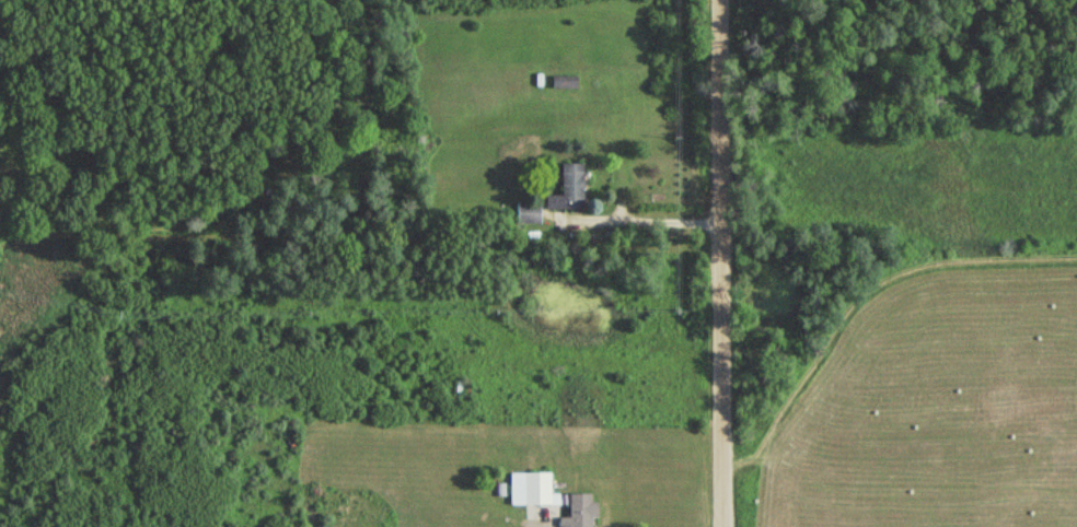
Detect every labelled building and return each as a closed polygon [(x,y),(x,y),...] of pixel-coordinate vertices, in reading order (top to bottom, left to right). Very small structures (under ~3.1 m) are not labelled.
[(575,77),(552,77),(552,88),(575,88),(575,77)] [(543,195),(543,209),(582,209),(582,164),(559,164),(559,195),(543,195)] [(540,205),(516,205),(516,223),(540,223),(540,205)] [(509,473),(509,505),(529,505),(529,519),(562,519),(562,526),(594,526),(594,494),(549,494),(549,473),(509,473)]
